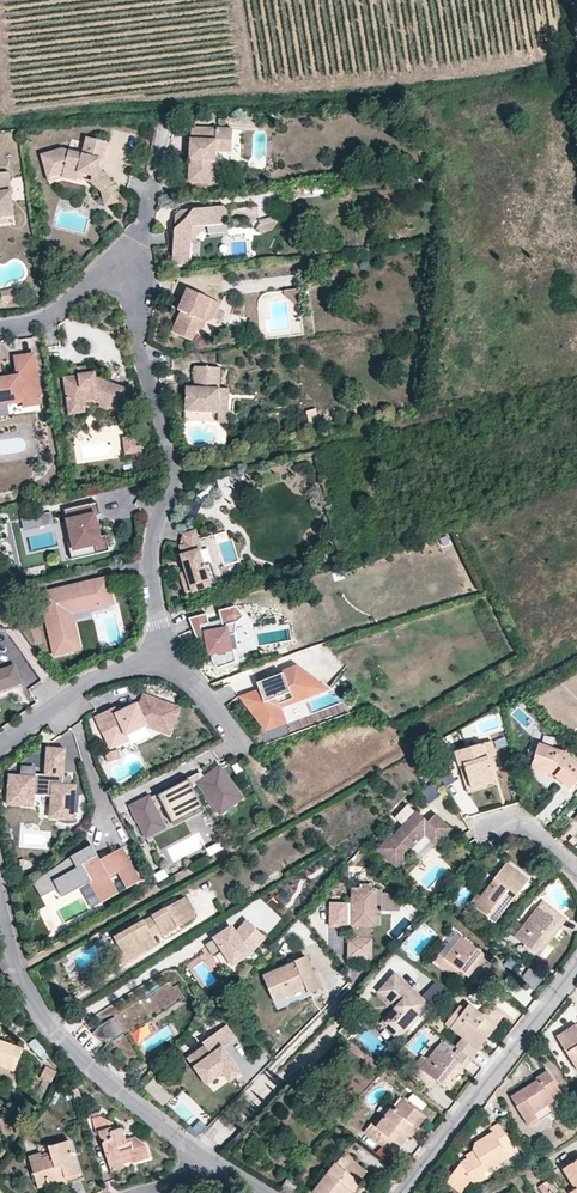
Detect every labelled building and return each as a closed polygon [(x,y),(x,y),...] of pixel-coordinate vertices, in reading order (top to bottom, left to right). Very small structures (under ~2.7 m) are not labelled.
[(192,127),(191,140),(196,140),(196,148),(191,148),(191,181),(208,182),(209,170),(215,170),(216,150),(231,149),(232,128),(192,127)] [(43,152),(49,175),(64,171),(64,175),(77,178),(78,176),(80,170),(97,174),(99,167),(101,158),(104,158),(108,140),(88,135),(83,151),(63,147),(43,152)] [(116,181),(99,167),(97,174),(80,170),(78,176),(91,179),(102,189),(116,181)] [(14,213),(9,170),(0,171),(0,215),(14,213)] [(120,199),(116,181),(102,189),(106,203),(120,199)] [(196,231),(207,228),(227,225),(227,208),(183,211),(177,220),(173,264),(191,262),(193,238),(196,231)] [(14,213),(0,215),(0,225),(15,223),(15,213),(14,213)] [(193,238),(207,228),(196,231),(193,238)] [(326,265),(327,275),(336,274),(336,264),(326,265)] [(19,289),(1,291),(2,300),(20,298),(19,289)] [(189,289),(182,303),(188,306),(185,313),(182,312),(173,333),(193,342),(198,330),(203,331),(206,323),(214,320),(222,303),(189,289)] [(188,306),(182,303),(179,310),(182,312),(185,313),(188,306)] [(21,402),(21,406),(43,403),(35,350),(11,354),(15,374),(0,376),(0,374),(0,406),(21,402)] [(79,366),(81,374),(92,372),(91,365),(79,366)] [(196,367),(195,379),(206,379),(205,389),(195,388),(188,388),(186,412),(219,414),(221,368),(196,367)] [(68,403),(85,401),(95,400),(102,402),(111,405),(112,403),(120,406),(128,387),(96,376),(96,371),(92,372),(81,374),(64,376),(68,403)] [(206,379),(195,379),(195,388),(205,389),(206,379)] [(229,389),(220,389),(219,414),(218,422),(228,422),(228,414),(229,389)] [(86,411),(85,401),(68,403),(70,413),(86,411)] [(314,407),(305,410),(309,424),(318,422),(314,407)] [(136,435),(125,437),(127,453),(137,452),(136,435)] [(79,537),(70,539),(74,556),(112,547),(108,532),(101,533),(97,512),(102,511),(100,498),(67,506),(70,518),(74,517),(79,537)] [(181,571),(187,591),(193,589),(194,590),(219,583),(213,562),(205,564),(201,549),(203,548),(197,529),(185,532),(188,542),(182,544),(184,553),(183,554),(188,569),(181,571)] [(115,604),(108,578),(43,593),(56,654),(81,648),(73,613),(115,604)] [(235,632),(236,620),(245,616),(237,605),(220,610),(222,619),(210,622),(207,613),(189,617),(196,634),(202,644),(208,643),(209,654),(212,654),(213,661),(218,668),(236,660),(234,647),(232,647),(229,633),(235,632)] [(266,702),(252,711),(267,729),(287,721),(282,706),(295,701),(291,691),(319,680),(298,664),(284,669),(285,672),(258,682),(260,688),(266,702)] [(21,681),(16,665),(0,670),(0,688),(21,681)] [(329,688),(319,680),(291,691),(295,701),(329,688)] [(260,688),(240,695),(252,711),(266,702),(260,688)] [(116,706),(96,715),(103,731),(105,731),(111,728),(115,738),(146,723),(154,726),(170,732),(179,707),(146,695),(143,702),(120,713),(116,706)] [(111,728),(105,731),(112,745),(154,726),(146,723),(115,738),(111,728)] [(488,758),(493,756),(496,755),(492,742),(455,753),(459,766),(464,765),(471,788),(494,781),(491,769),(488,758)] [(540,744),(532,769),(555,777),(562,785),(568,779),(574,784),(576,781),(576,763),(564,752),(540,744)] [(49,746),(48,756),(66,757),(66,748),(49,746)] [(117,749),(106,753),(108,761),(120,758),(117,749)] [(48,756),(47,766),(65,768),(66,757),(48,756)] [(496,768),(493,756),(488,758),(491,769),(496,768)] [(63,818),(75,818),(77,784),(64,783),(65,768),(47,766),(47,773),(37,772),(37,775),(22,774),(22,778),(19,778),(19,780),(10,780),(9,803),(21,804),(22,792),(53,795),(52,809),(64,809),(63,818)] [(200,799),(193,786),(198,783),(221,813),(243,796),(220,766),(203,779),(198,773),(189,777),(188,776),(158,792),(158,793),(150,797),(149,796),(140,801),(147,816),(139,820),(147,836),(165,827),(156,809),(164,805),(169,814),(200,799)] [(438,775),(444,785),(454,780),(449,769),(438,775)] [(431,783),(419,791),(427,803),(439,795),(431,783)] [(173,822),(204,807),(200,799),(169,814),(173,822)] [(553,799),(537,814),(546,823),(561,808),(553,799)] [(147,816),(140,801),(131,805),(139,820),(147,816)] [(435,844),(450,828),(435,813),(427,821),(416,810),(393,836),(391,834),(377,850),(396,867),(411,852),(409,851),(424,834),(435,844)] [(420,862),(435,844),(424,834),(409,851),(411,852),(410,853),(420,862)] [(79,869),(56,881),(64,894),(92,879),(104,901),(141,880),(122,845),(109,853),(113,859),(104,864),(92,842),(71,853),(79,869)] [(528,880),(508,864),(481,897),(478,895),(471,904),(496,922),(528,880)] [(354,914),(353,926),(353,939),(372,939),(373,925),(373,916),(369,915),(369,905),(378,906),(382,906),(382,892),(382,889),(373,889),(373,884),(361,883),(361,889),(361,894),(354,894),(354,910),(357,911),(357,915),(354,914)] [(401,904),(389,892),(382,892),(382,906),(382,910),(401,910),(401,904)] [(114,937),(119,945),(127,961),(158,944),(153,936),(152,932),(159,928),(161,931),(165,929),(168,932),(196,917),(185,897),(165,908),(114,937)] [(566,918),(543,901),(516,937),(538,954),(566,918)] [(373,916),(373,925),(376,926),(378,906),(369,905),(369,915),(373,916)] [(344,910),(328,910),(328,925),(353,926),(354,914),(354,910),(344,910)] [(505,930),(512,935),(521,924),(514,919),(505,930)] [(231,928),(212,941),(229,967),(249,954),(264,936),(246,922),(235,933),(231,928)] [(152,932),(153,936),(161,931),(159,928),(152,932)] [(486,956),(461,937),(445,958),(439,954),(434,961),(455,977),(460,971),(468,976),(486,956)] [(371,950),(372,939),(353,939),(353,942),(348,942),(348,945),(348,947),(347,957),(365,959),(366,950),(371,950)] [(127,961),(119,945),(110,950),(119,966),(127,961)] [(295,963),(263,976),(274,999),(306,987),(308,993),(319,987),(306,956),(295,961),(295,963)] [(532,988),(541,982),(529,968),(521,974),(532,988)] [(428,1003),(395,973),(378,991),(395,1007),(381,1023),(397,1037),(428,1003)] [(435,980),(422,993),(431,1002),(444,990),(435,980)] [(171,992),(167,985),(94,1031),(103,1046),(112,1040),(132,1070),(149,1059),(133,1033),(189,997),(182,985),(171,992)] [(463,1038),(456,1046),(459,1048),(471,1058),(504,1016),(491,1006),(483,1014),(470,1004),(465,1010),(461,1006),(445,1024),(463,1038)] [(358,1023),(353,1019),(343,1029),(348,1033),(358,1023)] [(576,1024),(556,1036),(576,1070),(576,1026),(576,1024)] [(235,1043),(224,1026),(200,1043),(204,1048),(188,1059),(212,1094),(240,1075),(224,1051),(235,1043)] [(14,1071),(22,1048),(0,1040),(0,1066),(14,1071)] [(442,1043),(438,1047),(449,1056),(453,1052),(442,1043)] [(465,1068),(472,1059),(471,1058),(459,1048),(451,1057),(449,1056),(438,1047),(428,1060),(424,1057),(411,1073),(429,1088),(436,1080),(446,1087),(462,1066),(465,1068)] [(44,1065),(39,1077),(51,1081),(56,1070),(44,1065)] [(537,1080),(511,1096),(529,1125),(538,1121),(534,1114),(562,1096),(547,1071),(536,1077),(537,1080)] [(407,1134),(422,1114),(403,1100),(394,1111),(391,1109),(376,1127),(371,1123),(364,1132),(385,1149),(393,1141),(400,1147),(410,1136),(407,1134)] [(426,1117),(422,1114),(407,1134),(410,1136),(411,1137),(426,1117)] [(102,1144),(106,1159),(128,1151),(131,1161),(132,1164),(148,1158),(144,1144),(134,1137),(126,1139),(121,1128),(111,1131),(110,1127),(113,1127),(112,1123),(101,1116),(91,1119),(96,1134),(98,1133),(100,1138),(103,1139),(104,1141),(102,1144)] [(475,1143),(473,1150),(475,1154),(468,1158),(461,1163),(451,1176),(465,1188),(472,1180),(475,1185),(487,1179),(484,1173),(516,1152),(499,1124),(490,1129),(492,1132),(475,1143)] [(37,1187),(56,1181),(65,1178),(79,1173),(69,1141),(48,1146),(50,1155),(41,1157),(39,1153),(28,1156),(37,1187)] [(475,1154),(473,1150),(466,1154),(468,1158),(475,1154)] [(128,1151),(106,1159),(110,1171),(123,1168),(122,1164),(131,1161),(128,1151)] [(353,1160),(354,1158),(346,1152),(337,1163),(336,1163),(314,1192),(315,1192),(349,1192),(351,1190),(353,1192),(361,1184),(359,1182),(345,1170),(353,1160)] [(368,1171),(353,1160),(345,1170),(359,1182),(368,1171)] [(563,1170),(575,1189),(570,1192),(576,1192),(576,1161),(563,1170)] [(465,1188),(451,1176),(446,1181),(461,1192),(465,1188)] [(65,1178),(56,1181),(58,1187),(67,1184),(65,1178)] [(282,1192),(293,1192),(297,1186),(287,1180),(280,1192),(282,1192)]
